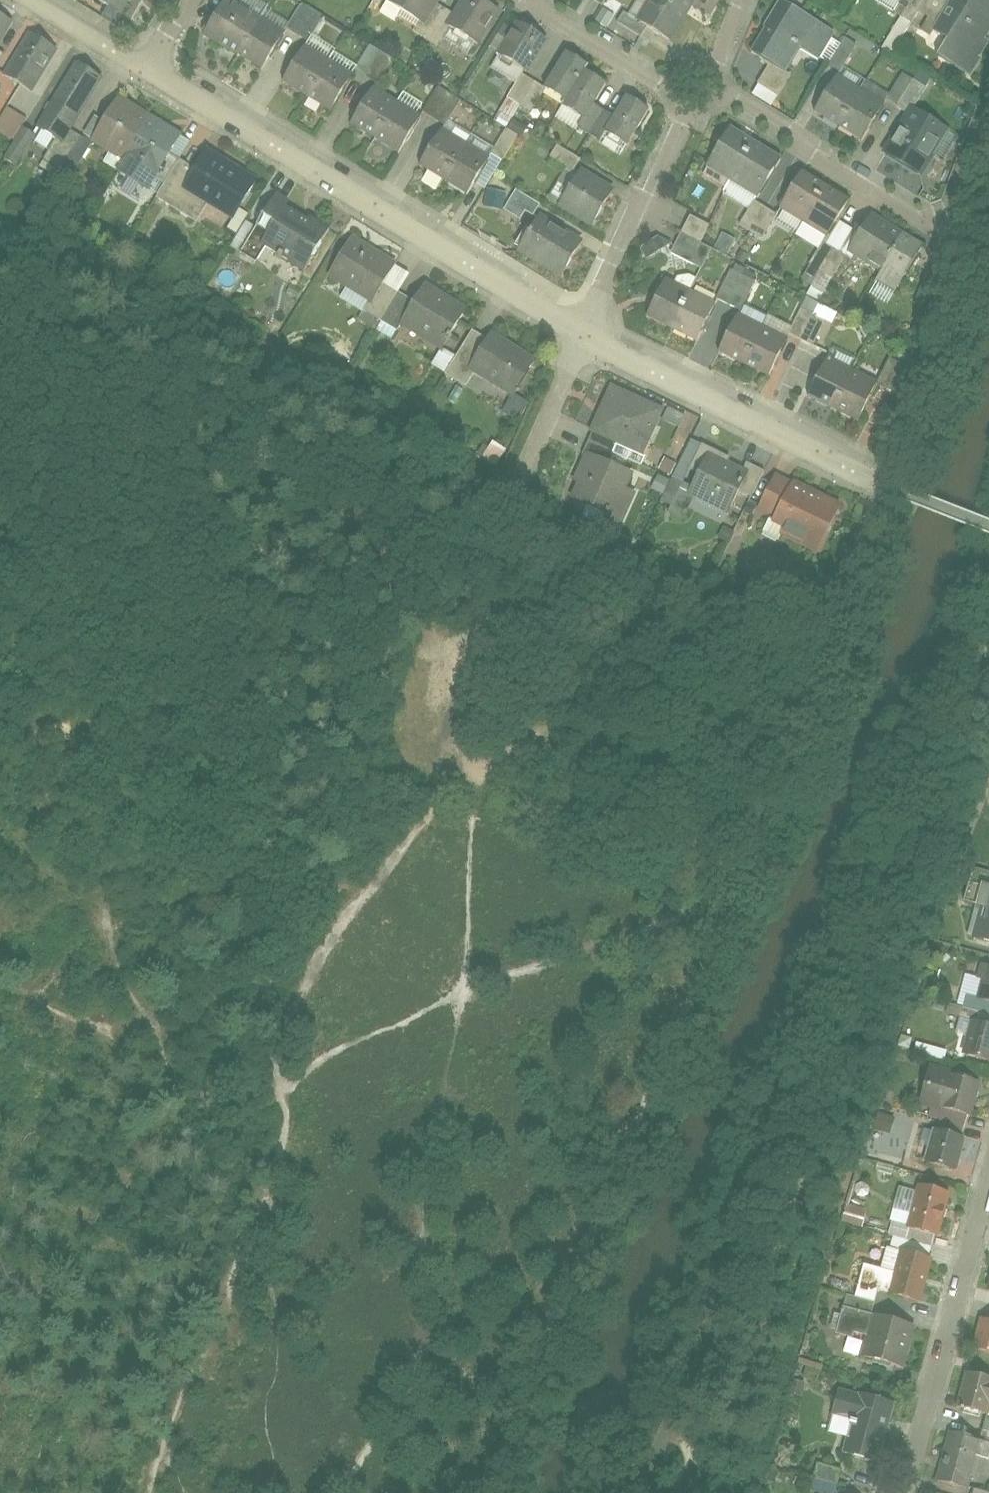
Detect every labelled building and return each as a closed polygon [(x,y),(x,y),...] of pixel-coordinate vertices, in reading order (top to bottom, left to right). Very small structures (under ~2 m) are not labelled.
[(113,0),(94,0),(108,8),(113,0)] [(224,0),(215,0),(194,32),(254,70),(277,34),(224,0)] [(383,1),(417,24),(434,0),(384,0),(383,1)] [(486,0),(457,0),(444,20),(472,39),(494,6),(486,0)] [(631,19),(663,38),(685,0),(642,0),(631,19)] [(929,59),(957,74),(988,13),(988,0),(960,0),(929,59)] [(828,32),(782,2),(750,50),(778,69),(794,45),(812,57),(828,32)] [(14,22),(0,13),(0,45),(14,22)] [(542,35),(512,17),(490,54),(520,73),(542,35)] [(60,50),(35,33),(13,66),(39,83),(60,50)] [(590,57),(560,39),(535,79),(554,91),(547,102),(575,119),(602,75),(585,64),(590,57)] [(343,74),(294,45),(273,79),(323,109),(343,74)] [(104,78),(73,57),(45,99),(76,120),(104,78)] [(853,142),(874,110),(825,79),(804,111),(853,142)] [(648,98),(625,84),(598,130),(621,143),(648,98)] [(409,116),(363,87),(341,123),(387,151),(409,116)] [(180,135),(117,96),(92,137),(149,172),(141,185),(192,216),(204,197),(234,216),(255,183),(201,150),(186,175),(164,162),(180,135)] [(23,118),(6,107),(0,117),(0,132),(10,138),(23,118)] [(935,127),(901,107),(876,148),(910,168),(935,127)] [(779,160),(719,126),(697,163),(758,198),(779,160)] [(477,156),(431,129),(410,164),(456,192),(477,156)] [(610,181),(572,159),(550,197),(587,219),(610,181)] [(845,200),(789,168),(767,205),(824,237),(845,200)] [(307,264),(331,226),(272,189),(249,226),(307,264)] [(486,190),(484,207),(501,209),(503,193),(486,190)] [(774,211),(749,196),(730,229),(755,243),(774,211)] [(556,271),(580,232),(535,203),(510,243),(556,271)] [(915,241),(854,207),(833,244),(893,278),(915,241)] [(702,220),(682,209),(657,256),(691,274),(705,247),(692,240),(702,220)] [(841,251),(816,236),(794,274),(819,289),(841,251)] [(381,337),(388,326),(434,351),(461,302),(417,278),(407,297),(385,285),(396,265),(355,240),(335,273),(369,297),(354,323),(381,337)] [(731,264),(714,300),(738,311),(755,275),(731,264)] [(708,302),(653,273),(633,312),(688,340),(708,302)] [(780,335),(726,309),(706,351),(760,377),(780,335)] [(522,363),(465,331),(442,372),(463,384),(470,372),(506,392),(522,363)] [(869,377),(813,352),(796,391),(851,416),(869,377)] [(575,452),(553,493),(605,520),(630,473),(606,460),(617,441),(638,452),(656,418),(641,410),(647,399),(610,379),(592,414),(579,407),(560,443),(575,452)] [(493,467),(505,452),(491,442),(479,457),(493,467)] [(743,470),(700,447),(678,488),(721,511),(743,470)] [(843,501),(780,474),(769,500),(805,515),(800,526),(827,537),(843,501)] [(976,936),(988,940),(988,894),(976,936)] [(986,958),(975,998),(988,1002),(988,959),(986,958)] [(973,1016),(963,1054),(988,1061),(988,1020),(973,1016)] [(976,1110),(987,1073),(955,1063),(944,1101),(976,1110)] [(887,1133),(892,1121),(878,1115),(873,1127),(887,1133)] [(958,1169),(969,1128),(938,1120),(927,1160),(958,1169)] [(954,1186),(923,1176),(919,1190),(907,1225),(938,1235),(954,1186)] [(861,1225),(864,1208),(844,1204),(841,1222),(861,1225)] [(937,1253),(903,1242),(889,1283),(921,1294),(923,1294),(937,1253)] [(987,1311),(976,1346),(988,1349),(988,1312),(987,1311)] [(900,1365),(911,1324),(880,1315),(868,1356),(900,1365)] [(968,1366),(958,1399),(988,1408),(988,1405),(988,1372),(968,1366)] [(876,1461),(894,1400),(861,1389),(842,1451),(876,1461)] [(980,1440),(948,1431),(935,1479),(967,1488),(974,1461),(980,1440)] [(810,1492),(815,1492),(830,1492),(831,1482),(838,1483),(840,1468),(815,1463),(810,1492)]
